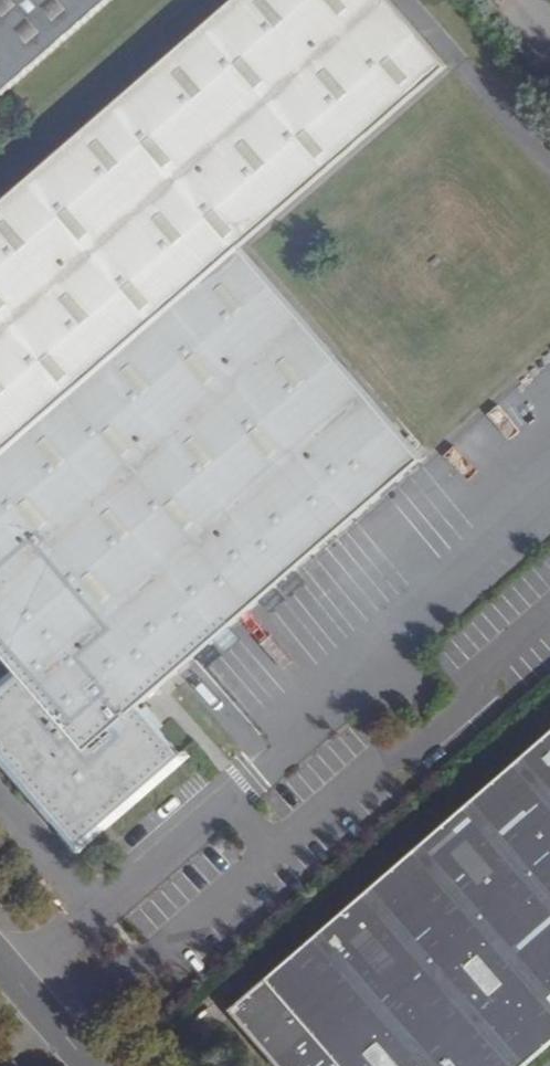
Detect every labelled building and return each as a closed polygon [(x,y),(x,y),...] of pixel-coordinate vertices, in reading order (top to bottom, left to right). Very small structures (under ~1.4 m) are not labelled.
[(400,0),(244,0),(0,210),(0,642),(2,641),(21,663),(0,681),(0,745),(78,835),(179,748),(132,693),(420,445),(238,236),(448,55),(400,0)] [(114,0),(0,0),(0,99),(114,0)] [(290,1065),(541,1065),(549,1058),(549,741),(237,1005),(290,1065)]
